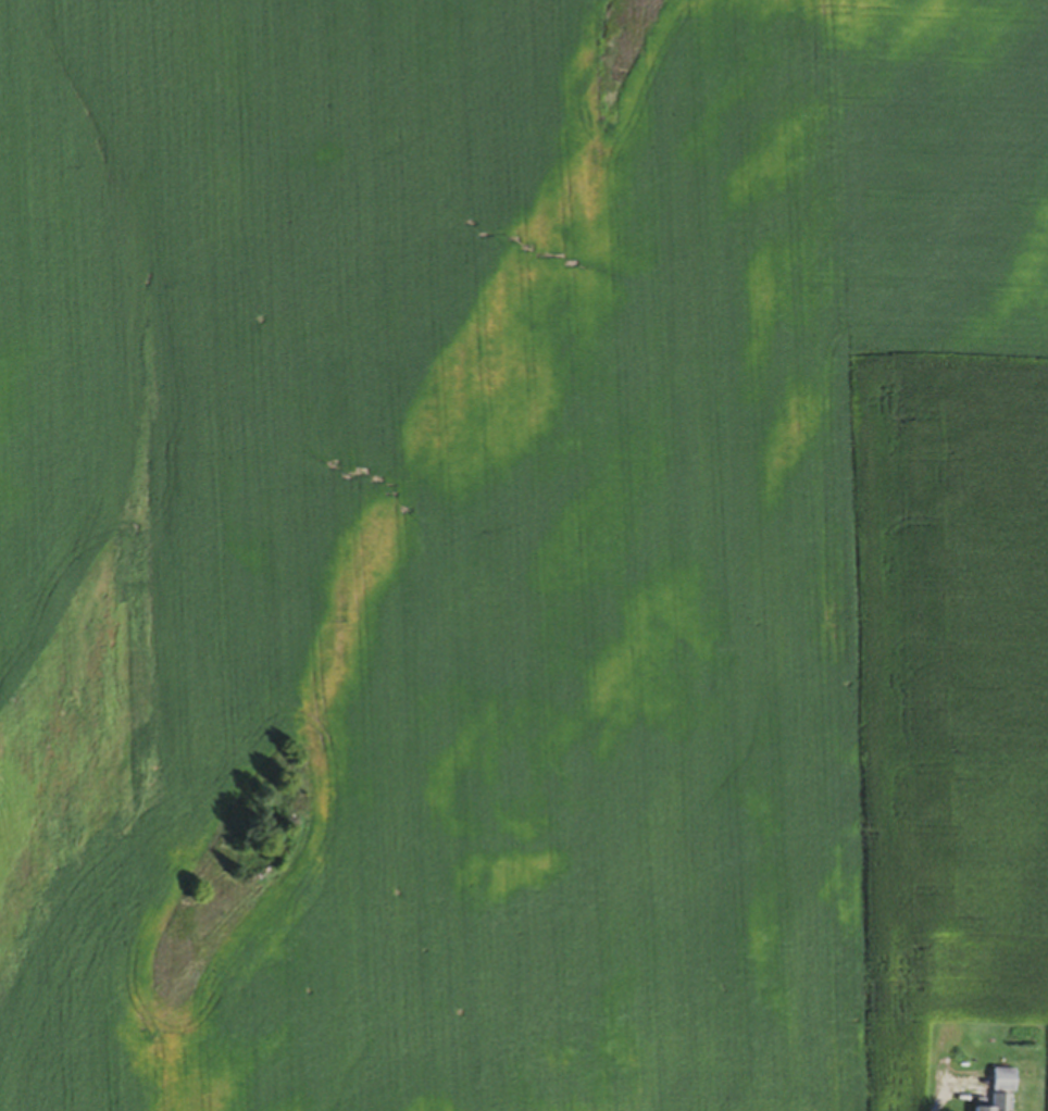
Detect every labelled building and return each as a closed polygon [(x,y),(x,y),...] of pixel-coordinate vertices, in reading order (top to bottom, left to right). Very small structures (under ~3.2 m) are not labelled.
[(1009,1093),(1009,1073),(988,1073),(988,1093),(1009,1093)] [(1005,1098),(987,1097),(987,1110),(1005,1110),(1005,1098)]
